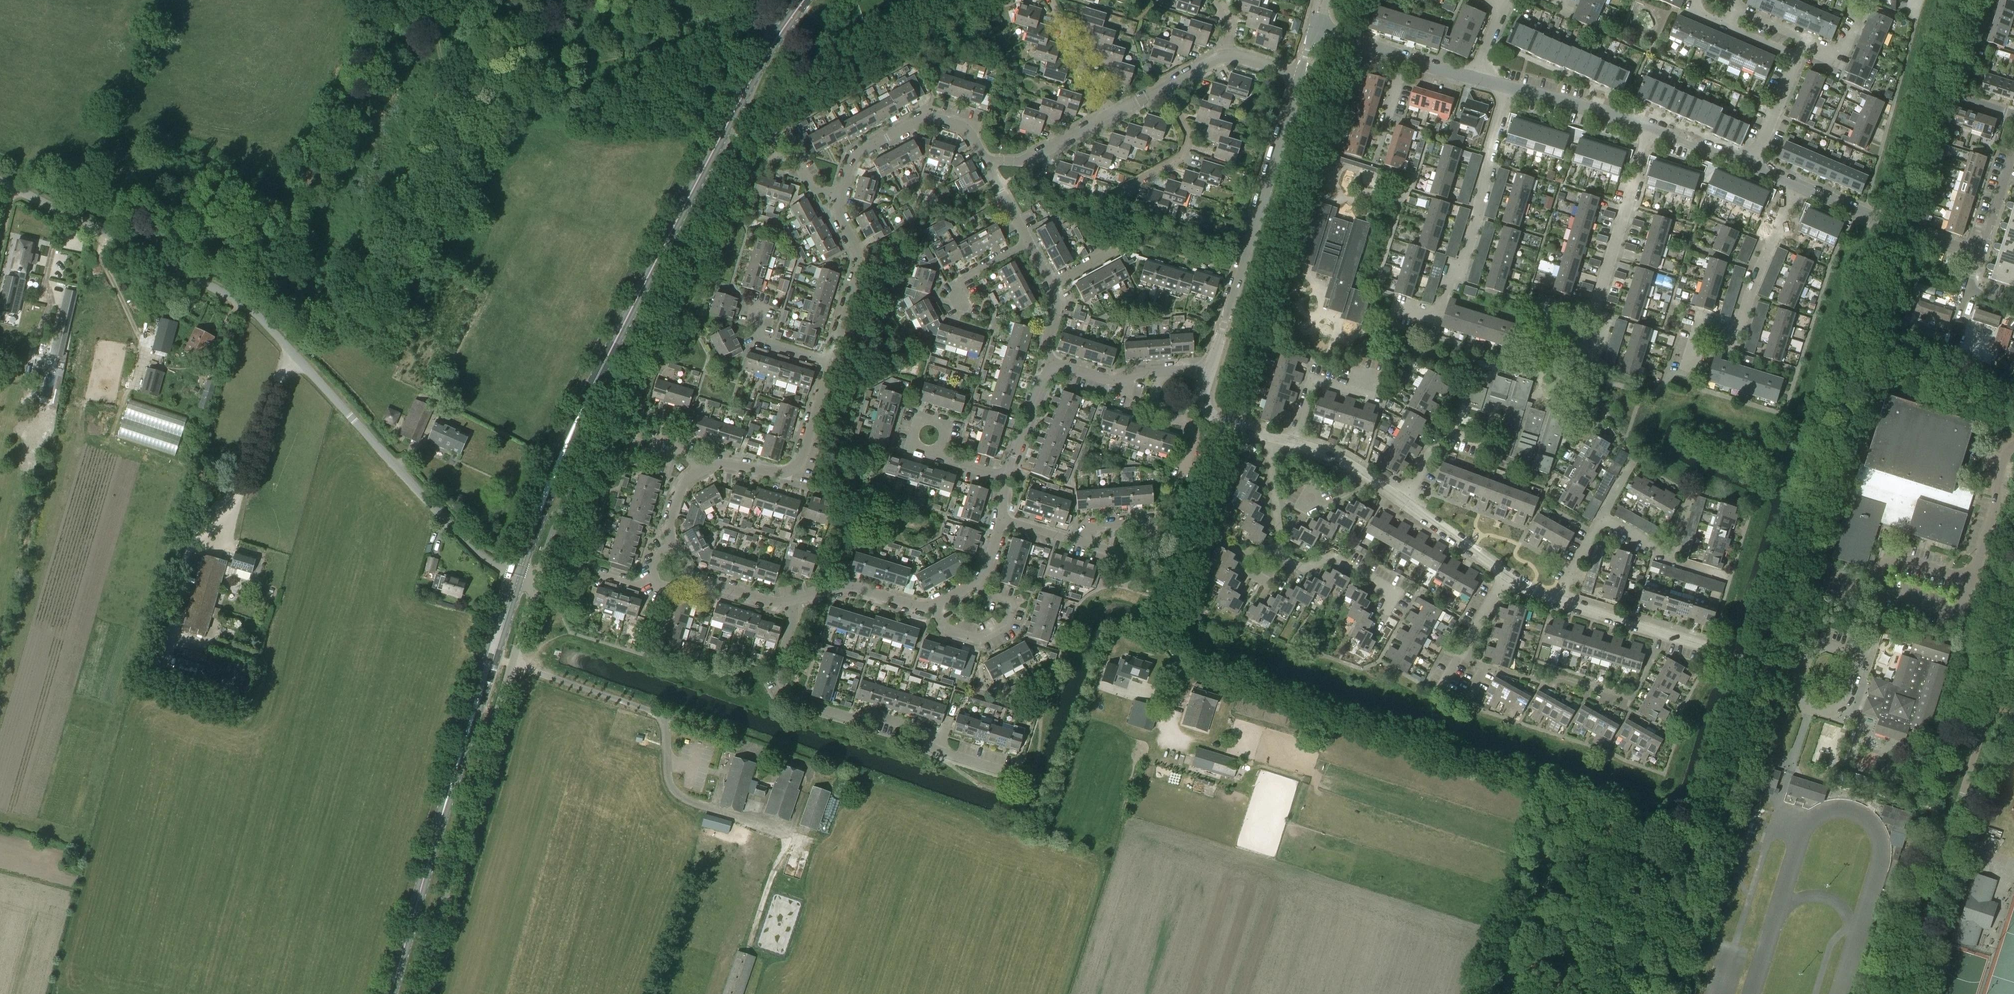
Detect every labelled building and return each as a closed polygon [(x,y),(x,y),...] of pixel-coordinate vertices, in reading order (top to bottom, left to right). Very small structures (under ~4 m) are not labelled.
[(1200,0),(1179,0),(1176,9),(1196,15),(1200,0)] [(1237,9),(1251,13),(1253,6),(1259,8),(1261,0),(1240,0),(1237,9)] [(1600,15),(1605,4),(1596,0),(1582,0),(1579,7),(1599,16),(1600,15)] [(1684,0),(1660,0),(1680,9),(1684,0)] [(1764,0),(1750,0),(1748,4),(1760,9),(1764,0)] [(1778,0),(1764,0),(1760,9),(1772,14),(1778,0)] [(1792,0),(1778,0),(1772,14),(1784,19),(1792,0)] [(1805,4),(1794,0),(1792,0),(1784,19),(1796,25),(1805,4)] [(1454,13),(1457,5),(1446,1),(1442,8),(1454,13)] [(1037,23),(1042,9),(1022,3),(1015,24),(1029,28),(1029,27),(1035,29),(1037,22),(1037,23)] [(2013,16),(2013,7),(2000,3),(1997,13),(2013,18),(2013,16)] [(1808,30),(1817,10),(1805,4),(1796,25),(1808,30)] [(1259,8),(1253,6),(1251,13),(1246,27),(1260,31),(1261,31),(1263,24),(1269,25),(1273,12),(1259,8)] [(1468,59),(1487,14),(1468,6),(1454,39),(1444,36),(1445,31),(1376,10),(1370,30),(1439,50),(1440,47),(1468,59)] [(1599,16),(1579,7),(1574,19),(1599,30),(1604,17),(1600,15),(1599,16)] [(1102,28),(1106,15),(1086,9),(1080,29),(1093,33),(1093,34),(1096,26),(1101,28),(1102,28)] [(1820,35),(1829,15),(1817,10),(1808,30),(1820,35)] [(1888,33),(1893,20),(1873,12),(1867,25),(1888,33)] [(2010,28),(2013,18),(1997,13),(1994,23),(2010,28)] [(1526,27),(1520,25),(1524,16),(1520,15),(1507,44),(1517,48),(1530,19),(1529,19),(1526,27)] [(1833,40),(1841,20),(1829,15),(1820,35),(1833,40)] [(1682,44),(1683,42),(1692,21),(1679,16),(1671,36),(1669,39),(1682,44)] [(1293,25),(1291,32),(1298,34),(1300,27),(1302,21),(1295,19),(1293,25)] [(1535,31),(1530,29),(1533,21),(1530,19),(1517,48),(1527,52),(1539,23),(1535,31)] [(1204,47),(1211,26),(1192,20),(1187,34),(1193,36),(1191,43),(1204,47)] [(1695,47),(1704,26),(1692,21),(1683,42),(1695,47)] [(1047,40),(1051,27),(1037,23),(1037,22),(1035,29),(1029,27),(1029,28),(1025,41),(1038,45),(1044,47),(1046,40),(1047,40)] [(1536,57),(1545,36),(1539,33),(1543,25),(1539,23),(1527,52),(1536,56),(1535,57),(1536,57)] [(1549,38),(1552,30),(1554,25),(1550,23),(1545,36),(1536,57),(1546,61),(1554,41),(1549,38)] [(2007,37),(2010,28),(1994,23),(1991,32),(2007,37)] [(1269,25),(1263,24),(1261,31),(1260,31),(1256,45),(1275,51),(1282,29),(1281,29),(1269,25)] [(1883,45),(1888,33),(1867,25),(1862,36),(1883,45)] [(1101,28),(1096,26),(1093,34),(1093,33),(1089,47),(1102,51),(1103,51),(1105,44),(1111,46),(1115,32),(1102,28),(1101,28)] [(1707,52),(1715,31),(1704,26),(1695,47),(1707,52)] [(1187,57),(1191,43),(1193,36),(1187,34),(1174,30),(1170,43),(1170,44),(1175,45),(1173,52),(1174,52),(1187,57)] [(1715,31),(1707,52),(1705,56),(1718,61),(1719,57),(1727,36),(1715,31)] [(1555,65),(1564,45),(1558,42),(1562,34),(1558,32),(1554,41),(1546,61),(1555,65)] [(2004,47),(2007,37),(1991,32),(1988,42),(2004,47)] [(1568,46),(1571,38),(1570,37),(1568,36),(1564,45),(1555,65),(1565,69),(1573,49),(1568,46)] [(1731,62),(1740,42),(1727,36),(1719,57),(1731,62)] [(1877,57),(1883,45),(1862,36),(1857,48),(1877,57)] [(1169,66),(1174,52),(1173,52),(1175,45),(1170,44),(1170,43),(1156,39),(1150,60),(1169,66)] [(1575,72),(1583,52),(1577,50),(1581,41),(1577,39),(1573,49),(1565,69),(1565,68),(1575,72)] [(1056,57),(1060,44),(1047,40),(1046,40),(1044,47),(1038,45),(1034,59),(1048,63),(1048,62),(1054,64),(1056,57)] [(1740,42),(1731,62),(1729,67),(1741,72),(1743,67),(1752,47),(1740,42)] [(1587,54),(1591,45),(1587,43),(1583,52),(1575,72),(1584,76),(1596,47),(1593,56),(1587,54)] [(1111,46),(1105,44),(1103,51),(1102,51),(1098,65),(1112,69),(1114,62),(1121,64),(1121,63),(1125,50),(1111,46)] [(1593,81),(1602,60),(1596,58),(1600,49),(1596,47),(1584,76),(1593,80),(1593,81)] [(1755,72),(1764,52),(1752,47),(1743,67),(1755,72)] [(1872,69),(1877,57),(1857,48),(1852,60),(1872,69)] [(1767,78),(1776,57),(1764,52),(1755,72),(1767,78)] [(1606,63),(1610,54),(1606,53),(1603,60),(1602,60),(1593,81),(1603,85),(1611,65),(1606,63)] [(1070,62),(1056,57),(1054,64),(1048,62),(1048,63),(1043,76),(1063,82),(1070,62)] [(1616,67),(1619,58),(1615,57),(1612,65),(1611,65),(1603,85),(1612,89),(1621,69),(1616,67)] [(1874,84),(1879,72),(1872,69),(1852,60),(1847,73),(1850,74),(1847,81),(1870,91),(1873,84),(1874,84)] [(1625,71),(1629,62),(1625,61),(1621,69),(1612,89),(1622,94),(1631,73),(1625,71)] [(1121,64),(1114,62),(1112,69),(1108,82),(1127,88),(1134,67),(1121,63),(1121,64)] [(1022,65),(1020,73),(1026,75),(1028,67),(1022,65)] [(1657,82),(1657,81),(1651,79),(1655,70),(1651,69),(1639,97),(1649,101),(1657,82)] [(1832,86),(1834,81),(1826,78),(1810,71),(1805,83),(1821,90),(1824,82),(1832,86)] [(1245,99),(1252,79),(1232,73),(1228,87),(1226,93),(1232,95),(1245,99)] [(1666,85),(1661,83),(1664,74),(1660,73),(1657,81),(1657,82),(1649,101),(1658,105),(1670,77),(1666,85)] [(947,95),(953,78),(941,74),(936,91),(947,95)] [(1383,90),(1386,79),(1370,74),(1367,85),(1383,90)] [(1992,94),(1997,77),(1987,74),(1982,90),(1992,94)] [(907,104),(917,98),(914,93),(921,89),(914,75),(906,79),(908,83),(898,88),(907,104)] [(1667,111),(1676,90),(1670,87),(1674,78),(1670,77),(1658,105),(1667,109),(1667,110),(1667,111)] [(2002,97),(2007,80),(1997,77),(1992,94),(2002,97)] [(958,98),(963,81),(953,78),(947,95),(958,98)] [(2013,91),(2013,82),(2007,80),(2002,97),(2011,100),(2013,91)] [(969,101),(974,84),(963,81),(958,98),(969,101)] [(1228,109),(1232,95),(1226,93),(1228,87),(1214,82),(1208,102),(1222,107),(1228,109)] [(1680,92),(1683,84),(1679,82),(1676,90),(1667,111),(1677,115),(1689,86),(1685,94),(1680,92)] [(1824,104),(1826,100),(1818,97),(1821,90),(1805,83),(1800,95),(1824,104)] [(980,105),(985,88),(974,84),(969,101),(980,105)] [(1380,99),(1383,90),(1367,85),(1364,94),(1380,99)] [(1695,98),(1689,96),(1692,88),(1689,86),(1677,115),(1686,119),(1698,90),(1695,98)] [(907,104),(898,88),(888,94),(890,97),(897,109),(907,104)] [(1420,108),(1425,91),(1415,88),(1410,105),(1420,108)] [(1075,117),(1081,96),(1061,90),(1057,103),(1063,105),(1061,112),(1075,117)] [(1696,123),(1696,121),(1704,103),(1704,102),(1698,100),(1702,92),(1698,90),(1686,119),(1696,123)] [(1884,96),(1891,99),(1893,92),(1887,90),(1884,96)] [(1430,111),(1435,94),(1425,91),(1420,108),(1430,111)] [(1476,104),(1470,93),(1469,93),(1460,124),(1476,129),(1480,137),(1485,121),(1489,119),(1487,115),(1489,105),(1479,102),(1476,104)] [(1706,125),(1714,106),(1708,103),(1712,95),(1708,93),(1704,102),(1704,103),(1696,121),(1706,125)] [(1869,96),(1862,93),(1860,98),(1868,101),(1865,108),(1881,115),(1886,103),(1869,96)] [(1377,109),(1380,99),(1364,94),(1361,104),(1377,109)] [(1439,114),(1444,97),(1435,94),(1430,111),(1439,114)] [(1822,109),(1824,104),(1800,95),(1796,106),(1812,113),(1814,106),(1822,109)] [(886,100),(884,96),(878,99),(889,118),(899,113),(897,109),(890,97),(886,100)] [(1450,117),(1455,100),(1444,97),(1439,114),(1450,117)] [(1714,134),(1724,110),(1718,107),(1722,99),(1718,97),(1714,106),(1706,125),(1715,129),(1713,134),(1714,134)] [(879,124),(889,118),(878,99),(874,102),(876,105),(870,108),(879,124)] [(1057,126),(1061,112),(1063,105),(1057,103),(1043,99),(1039,112),(1045,114),(1043,122),(1057,126)] [(1218,120),(1222,107),(1208,102),(1202,100),(1196,122),(1209,126),(1212,118),(1218,120)] [(1374,119),(1377,109),(1361,104),(1358,114),(1374,119)] [(1726,116),(1730,107),(1726,106),(1724,110),(1714,134),(1723,138),(1735,110),(1731,118),(1726,116)] [(1814,128),(1816,123),(1808,120),(1812,113),(1796,106),(1791,118),(1806,125),(1814,128)] [(869,129),(879,124),(870,108),(860,113),(869,129)] [(1039,135),(1043,122),(1045,114),(1039,112),(1026,108),(1019,129),(1039,135)] [(1876,126),(1881,115),(1865,108),(1861,115),(1854,112),(1852,116),(1876,126)] [(1963,127),(1967,111),(1957,108),(1956,112),(1950,110),(1945,127),(1951,129),(1953,124),(1963,127)] [(1733,142),(1741,122),(1735,120),(1739,111),(1735,110),(1723,138),(1733,142)] [(1972,130),(1977,114),(1967,111),(1963,127),(1963,128),(1963,130),(1964,131),(1965,132),(1966,132),(1967,132),(1968,132),(1969,132),(1970,132),(1971,131),(1971,130),(1972,130)] [(859,135),(869,129),(860,113),(850,119),(859,135)] [(1161,140),(1167,119),(1148,113),(1144,127),(1142,134),(1148,136),(1147,136),(1161,140)] [(1371,128),(1374,119),(1358,114),(1355,123),(1371,128)] [(1743,146),(1747,136),(1751,126),(1745,124),(1749,115),(1745,114),(1741,122),(1733,142),(1743,146)] [(1982,133),(1987,117),(1977,114),(1972,130),(1982,133)] [(1871,138),(1876,126),(1852,116),(1850,121),(1858,124),(1855,131),(1871,138)] [(1992,136),(1997,120),(1987,117),(1982,133),(1992,136)] [(1218,120),(1212,118),(1209,126),(1205,139),(1219,143),(1221,136),(1227,138),(1227,137),(1231,124),(1218,120)] [(849,140),(859,135),(850,119),(840,124),(849,140)] [(1516,149),(1524,122),(1514,119),(1507,143),(1507,146),(1509,147),(1510,144),(1516,146),(1516,149)] [(849,140),(840,124),(838,120),(828,126),(837,142),(846,136),(848,140),(849,140)] [(1525,152),(1533,125),(1524,122),(1516,149),(1518,149),(1519,147),(1526,149),(1525,152)] [(1143,150),(1147,136),(1148,136),(1142,134),(1144,127),(1130,123),(1126,137),(1124,144),(1130,145),(1130,146),(1143,150)] [(1368,138),(1371,128),(1355,123),(1352,133),(1368,138)] [(1535,152),(1542,128),(1533,125),(1525,152),(1527,152),(1528,150),(1535,152)] [(827,147),(837,142),(828,126),(818,131),(827,147)] [(1411,141),(1414,131),(1398,126),(1395,136),(1411,141)] [(1544,154),(1552,130),(1542,128),(1535,152),(1534,154),(1537,155),(1538,152),(1544,154)] [(1554,157),(1561,133),(1552,130),(1544,154),(1543,157),(1546,158),(1547,155),(1554,157)] [(827,147),(818,131),(808,136),(806,132),(798,136),(806,151),(813,147),(816,153),(827,147)] [(1866,150),(1871,138),(1855,131),(1852,139),(1844,135),(1842,140),(1850,143),(1866,150)] [(1126,160),(1130,146),(1130,145),(1124,144),(1126,137),(1112,132),(1108,146),(1109,146),(1106,153),(1112,155),(1126,160)] [(1365,148),(1368,138),(1352,133),(1349,143),(1365,148)] [(1455,142),(1457,135),(1449,133),(1447,140),(1455,142)] [(1563,160),(1567,147),(1570,136),(1561,133),(1554,157),(1553,160),(1555,161),(1556,158),(1563,160)] [(1792,145),(1796,137),(1791,135),(1788,143),(1781,159),(1793,164),(1800,148),(1792,145)] [(1227,138),(1221,136),(1219,143),(1214,157),(1234,163),(1241,142),(1227,137),(1227,138)] [(1408,150),(1411,141),(1395,136),(1392,145),(1408,150)] [(1583,169),(1591,142),(1581,139),(1579,146),(1577,152),(1574,164),(1574,166),(1576,167),(1576,164),(1583,166),(1582,169),(1583,169)] [(916,145),(913,140),(903,146),(912,161),(922,156),(925,157),(929,145),(921,143),(916,145)] [(945,144),(933,141),(926,164),(938,167),(945,144)] [(1108,169),(1112,155),(1106,153),(1109,146),(1108,146),(1095,141),(1091,155),(1089,162),(1095,164),(1095,165),(1108,169)] [(1593,169),(1600,145),(1591,142),(1583,169),(1584,170),(1585,167),(1592,169),(1593,169)] [(1362,158),(1365,148),(1349,143),(1346,153),(1362,158)] [(1804,169),(1814,145),(1810,143),(1807,151),(1800,148),(1793,164),(1804,169)] [(1944,156),(1947,145),(1940,143),(1937,153),(1944,156)] [(945,144),(938,167),(942,169),(944,163),(950,165),(954,153),(955,148),(945,144)] [(1405,160),(1408,150),(1392,145),(1389,155),(1405,160)] [(1459,163),(1463,150),(1446,145),(1443,158),(1459,163)] [(1601,174),(1609,148),(1600,145),(1593,169),(1592,169),(1592,172),(1594,173),(1595,170),(1602,172),(1601,174)] [(1816,174),(1823,158),(1816,154),(1819,147),(1814,145),(1804,169),(1816,174)] [(901,167),(912,161),(903,146),(893,151),(901,167)] [(1611,175),(1618,151),(1609,148),(1601,174),(1603,175),(1604,172),(1611,175)] [(891,172),(901,167),(893,151),(883,156),(891,172)] [(1090,178),(1095,165),(1095,164),(1089,162),(1091,155),(1077,151),(1073,165),(1071,172),(1077,174),(1090,178)] [(1620,177),(1623,168),(1627,153),(1618,151),(1611,175),(1610,177),(1612,178),(1613,175),(1620,177)] [(965,162),(961,155),(954,153),(950,165),(953,165),(960,179),(976,171),(970,160),(965,162)] [(1828,178),(1837,155),(1833,153),(1830,161),(1823,158),(1816,174),(1828,178)] [(1942,162),(1944,156),(1937,153),(1935,159),(1942,162)] [(1984,168),(1987,158),(1971,153),(1968,163),(1984,168)] [(1402,170),(1405,160),(1389,155),(1386,165),(1402,170)] [(1839,183),(1846,167),(1839,164),(1842,157),(1837,155),(1828,178),(1839,183)] [(881,177),(891,172),(883,156),(873,162),(875,167),(881,177)] [(1456,175),(1459,163),(1443,158),(1439,170),(1456,175)] [(1217,187),(1224,166),(1204,160),(1200,173),(1198,180),(1204,182),(1204,183),(1217,187)] [(1073,188),(1077,174),(1071,172),(1073,165),(1060,161),(1053,182),(1073,188)] [(1657,189),(1664,165),(1654,162),(1647,186),(1647,189),(1649,189),(1650,187),(1657,189)] [(1851,188),(1861,165),(1856,163),(1853,170),(1846,167),(1839,183),(1851,188)] [(1981,178),(1984,168),(1968,163),(1965,173),(1981,178)] [(1666,192),(1673,167),(1664,165),(1657,189),(1656,191),(1658,192),(1659,189),(1666,192)] [(1863,193),(1869,177),(1862,174),(1865,167),(1861,165),(1851,188),(1863,193)] [(874,193),(879,179),(881,177),(875,167),(868,170),(866,179),(861,177),(857,188),(874,193)] [(1675,194),(1682,170),(1673,167),(1666,192),(1665,194),(1667,195),(1668,192),(1675,194)] [(1200,196),(1204,183),(1204,182),(1198,180),(1200,173),(1187,169),(1182,183),(1183,183),(1180,190),(1186,192),(1200,196)] [(1452,187),(1456,175),(1439,170),(1435,182),(1452,187)] [(1684,197),(1691,173),(1682,170),(1675,194),(1674,197),(1677,198),(1678,195),(1684,197)] [(1716,197),(1726,174),(1717,170),(1707,193),(1706,196),(1709,197),(1710,194),(1716,197)] [(976,171),(960,179),(955,182),(963,197),(976,190),(973,184),(981,180),(976,171)] [(1550,171),(1547,178),(1553,180),(1555,172),(1550,171)] [(1694,200),(1697,187),(1701,176),(1691,173),(1684,197),(1683,200),(1686,200),(1687,198),(1694,200)] [(1977,188),(1981,178),(1965,173),(1962,182),(1961,183),(1977,188)] [(1532,189),(1535,179),(1518,174),(1515,184),(1532,189)] [(1725,201),(1735,177),(1726,174),(1716,197),(1715,200),(1718,201),(1719,198),(1725,201)] [(765,197),(770,179),(758,176),(752,194),(765,197)] [(907,177),(902,180),(906,188),(911,185),(909,181),(907,177)] [(1734,205),(1744,181),(1735,177),(1725,201),(1724,204),(1726,205),(1728,202),(1734,205)] [(1182,205),(1186,192),(1180,190),(1183,183),(1182,183),(1169,178),(1164,192),(1162,199),(1168,201),(1174,203),(1182,205)] [(777,201),(782,183),(770,179),(765,197),(777,201)] [(1743,208),(1753,185),(1744,181),(1734,205),(1733,207),(1735,208),(1736,206),(1743,208)] [(1974,197),(1977,188),(1961,183),(1962,182),(1956,181),(1953,191),(1974,197)] [(1448,199),(1452,187),(1435,182),(1431,194),(1448,199)] [(789,205),(792,193),(794,187),(782,183),(777,201),(789,205)] [(1529,199),(1532,189),(1515,184),(1515,185),(1514,187),(1512,193),(1529,199)] [(1752,212),(1762,189),(1753,185),(1743,208),(1742,211),(1744,212),(1745,209),(1752,212)] [(1946,194),(1947,189),(1934,185),(1932,189),(1946,194)] [(945,187),(940,190),(943,195),(948,192),(945,187)] [(860,216),(871,210),(870,207),(874,193),(857,188),(854,199),(859,201),(856,208),(860,216)] [(1151,188),(1146,203),(1144,202),(1143,201),(1142,208),(1164,215),(1164,214),(1170,216),(1174,203),(1168,201),(1162,199),(1164,192),(1151,188)] [(1761,216),(1765,207),(1771,192),(1762,189),(1752,212),(1751,215),(1753,216),(1754,213),(1761,216)] [(1971,207),(1974,197),(1953,191),(1951,199),(1956,201),(1955,202),(1971,207)] [(801,202),(797,195),(792,193),(789,205),(796,218),(812,210),(806,199),(801,202)] [(1526,208),(1529,199),(1512,193),(1510,203),(1526,208)] [(1597,211),(1601,199),(1584,194),(1580,206),(1597,211)] [(1447,217),(1451,205),(1434,200),(1430,212),(1447,217)] [(1354,224),(1338,219),(1335,218),(1336,213),(1331,212),(1333,207),(1317,202),(1299,263),(1319,269),(1317,273),(1332,278),(1326,298),(1331,299),(1328,310),(1348,316),(1346,321),(1363,326),(1372,295),(1352,289),(1372,224),(1356,219),(1354,224)] [(1968,216),(1971,207),(1955,202),(1952,211),(1968,216)] [(1523,218),(1526,208),(1510,203),(1507,213),(1523,218)] [(2007,204),(2007,205),(2007,206),(2007,207),(2008,208),(2009,208),(2009,209),(2013,210),(2008,224),(2004,223),(2003,223),(2002,224),(2001,224),(2000,225),(2013,229),(2013,206),(2007,204)] [(1593,223),(1597,211),(1580,206),(1577,218),(1593,223)] [(1928,214),(1929,209),(1920,206),(1919,212),(1928,214)] [(1809,236),(1819,212),(1809,209),(1799,232),(1800,232),(1799,235),(1801,236),(1802,233),(1808,236),(1809,236)] [(801,228),(805,226),(805,225),(817,219),(812,210),(796,218),(801,228)] [(860,216),(855,218),(861,229),(880,219),(882,218),(882,217),(877,220),(871,210),(860,216)] [(1965,227),(1968,216),(1952,211),(1949,221),(1965,227)] [(1443,229),(1447,217),(1430,212),(1426,224),(1443,229)] [(1816,242),(1827,216),(1819,212),(1809,236),(1808,236),(1807,239),(1810,240),(1811,237),(1817,240),(1816,242)] [(1925,227),(1929,215),(1928,214),(1919,212),(1915,224),(1925,227)] [(1520,228),(1523,218),(1507,213),(1504,223),(1520,228)] [(1669,233),(1673,220),(1656,215),(1652,228),(1669,233)] [(1826,243),(1836,220),(1827,216),(1816,242),(1818,243),(1820,241),(1826,243)] [(811,236),(826,228),(820,217),(817,219),(805,225),(805,226),(811,236)] [(880,219),(861,229),(866,239),(874,234),(877,240),(890,233),(882,218),(880,219)] [(1069,226),(1075,223),(1074,220),(1068,218),(1067,218),(1067,221),(1061,224),(1064,228),(1069,225),(1069,226)] [(1590,235),(1593,223),(1577,218),(1573,230),(1590,235)] [(942,221),(945,226),(947,230),(953,227),(952,224),(943,220),(942,221)] [(1836,247),(1846,224),(1836,220),(1826,243),(1825,246),(1828,247),(1829,245),(1836,247)] [(934,225),(932,226),(936,231),(945,226),(942,221),(934,225)] [(1962,236),(1965,227),(1949,221),(1946,231),(1962,236)] [(1041,240),(1057,232),(1051,222),(1035,230),(1041,240)] [(994,245),(1004,239),(996,224),(986,229),(994,245)] [(1440,241),(1443,229),(1426,224),(1423,236),(1440,241)] [(1234,235),(1237,226),(1231,225),(1228,233),(1234,235)] [(2000,225),(2000,226),(2000,227),(2001,228),(2001,229),(2002,229),(2006,230),(2002,245),(1998,244),(1997,244),(1996,244),(1995,244),(1994,245),(1994,246),(2013,252),(2013,229),(2000,225)] [(923,231),(925,236),(931,234),(936,231),(932,226),(923,231)] [(1735,245),(1740,233),(1724,226),(1719,238),(1735,245)] [(1517,248),(1521,232),(1505,227),(1500,243),(1517,248)] [(816,246),(832,238),(826,228),(811,236),(816,246)] [(1665,245),(1669,233),(1652,228),(1649,240),(1665,245)] [(984,250),(994,245),(986,229),(976,235),(984,250)] [(794,232),(791,233),(794,237),(794,238),(800,236),(797,230),(794,232)] [(1586,247),(1590,235),(1573,230),(1569,242),(1586,247)] [(1046,250),(1062,242),(1057,232),(1041,240),(1046,250)] [(974,256),(984,250),(976,235),(965,240),(974,256)] [(1436,253),(1440,241),(1423,236),(1419,247),(1411,245),(1436,253)] [(772,256),(775,244),(757,238),(754,250),(772,256)] [(821,256),(823,255),(837,247),(832,238),(816,246),(821,256)] [(952,263),(962,258),(956,245),(952,238),(947,241),(949,244),(944,247),(952,263)] [(1730,256),(1735,245),(1719,238),(1714,249),(1730,256)] [(35,244),(18,240),(11,270),(28,274),(35,244)] [(964,261),(974,256),(965,240),(956,245),(962,258),(964,261)] [(1661,257),(1665,245),(1649,240),(1645,252),(1661,257)] [(1051,260),(1067,252),(1062,242),(1046,250),(1051,260)] [(1582,259),(1586,247),(1569,242),(1566,254),(1582,259)] [(1512,263),(1517,248),(1500,243),(1496,257),(1512,263)] [(1436,253),(1411,245),(1407,257),(1424,262),(1427,251),(1436,253)] [(1994,246),(1994,247),(1994,248),(1995,249),(1996,250),(2000,251),(1995,266),(1991,264),(1991,265),(1990,264),(1989,265),(1988,265),(1988,266),(1987,266),(2013,275),(2013,252),(1994,246)] [(942,268),(952,263),(944,247),(933,252),(936,257),(942,268)] [(768,268),(772,256),(754,250),(750,262),(768,268)] [(1126,266),(1136,261),(1138,255),(1127,251),(1120,255),(1126,266)] [(1057,271),(1073,262),(1067,252),(1051,260),(1057,271)] [(1658,269),(1661,257),(1645,252),(1641,264),(1658,269)] [(1579,272),(1582,259),(1566,254),(1562,267),(1579,272)] [(1809,274),(1814,262),(1798,256),(1793,267),(1809,274)] [(933,259),(939,270),(941,269),(942,268),(936,257),(935,258),(933,259)] [(1420,274),(1424,262),(1407,257),(1403,269),(1420,274)] [(1508,277),(1512,263),(1496,257),(1491,272),(1508,277)] [(1725,276),(1728,263),(1711,258),(1707,270),(1725,276)] [(939,270),(933,259),(927,263),(920,260),(918,267),(915,279),(932,284),(935,272),(939,270)] [(1129,277),(1119,260),(1112,264),(1110,260),(1106,262),(1120,288),(1125,286),(1122,281),(1129,277)] [(1162,266),(1163,262),(1155,260),(1153,264),(1145,261),(1139,280),(1146,282),(1145,287),(1150,289),(1148,294),(1154,296),(1157,285),(1157,286),(1163,267),(1162,266)] [(764,280),(768,268),(750,262),(746,274),(764,280)] [(1003,281),(1019,272),(1013,262),(998,270),(1003,281)] [(1120,288),(1106,262),(1102,264),(1104,268),(1097,272),(1106,289),(1112,286),(1115,291),(1120,288)] [(2013,284),(2013,275),(1987,266),(1987,267),(1987,268),(1988,269),(1988,270),(1989,270),(1994,272),(1991,279),(2013,286),(2013,284)] [(1178,271),(1163,267),(1157,286),(1171,290),(1169,295),(1174,296),(1183,268),(1179,267),(1178,271)] [(1575,284),(1579,272),(1562,267),(1558,279),(1575,284)] [(1804,286),(1809,274),(1793,267),(1788,279),(1804,286)] [(836,285),(839,274),(822,268),(819,279),(836,285)] [(1194,276),(1186,273),(1187,269),(1183,268),(1174,296),(1180,298),(1181,293),(1188,295),(1189,291),(1196,293),(1201,274),(1195,272),(1194,276)] [(1651,285),(1655,273),(1638,268),(1636,275),(1633,274),(1632,277),(1635,278),(1634,280),(1651,285)] [(1416,286),(1420,274),(1403,269),(1400,281),(1416,286)] [(1211,277),(1212,273),(1204,270),(1203,274),(1201,274),(1196,293),(1194,298),(1205,301),(1207,296),(1214,298),(1219,280),(1211,277)] [(1721,288),(1725,276),(1707,270),(1704,282),(1721,288)] [(1008,291),(1024,282),(1019,272),(1003,281),(1008,291)] [(1106,289),(1097,272),(1089,276),(1087,272),(1084,274),(1098,300),(1102,298),(1100,293),(1106,289)] [(1503,293),(1508,277),(1491,272),(1486,288),(1503,293)] [(761,292),(764,280),(746,274),(743,287),(761,292)] [(1098,300),(1084,274),(1080,276),(1082,280),(1074,284),(1084,301),(1090,298),(1093,303),(1098,300)] [(24,286),(26,280),(7,276),(0,307),(0,310),(1,308),(18,312),(23,292),(20,291),(21,286),(24,286)] [(787,287),(789,281),(782,279),(780,285),(783,285),(783,286),(787,287)] [(833,296),(836,285),(819,279),(815,290),(833,296)] [(927,299),(932,284),(915,279),(911,289),(906,288),(903,298),(911,301),(912,298),(923,301),(927,299)] [(1571,296),(1575,284),(1558,279),(1555,291),(1571,296)] [(1800,297),(1804,286),(1788,279),(1783,290),(1800,297)] [(1647,297),(1651,285),(1634,280),(1631,292),(1647,297)] [(1413,299),(1413,298),(1416,286),(1400,281),(1396,294),(1413,299)] [(1014,301),(1029,292),(1024,282),(1008,291),(1014,301)] [(1717,300),(1721,288),(1704,282),(1700,295),(1717,300)] [(786,293),(787,287),(783,286),(783,285),(780,285),(779,284),(777,290),(786,293)] [(1470,296),(1472,288),(1466,286),(1464,294),(1470,296)] [(737,294),(719,288),(717,293),(710,315),(731,322),(734,313),(737,314),(739,309),(736,307),(738,299),(736,298),(737,294)] [(1476,297),(1478,289),(1472,288),(1470,296),(1476,297)] [(78,293),(66,290),(51,354),(63,357),(78,293)] [(829,306),(833,296),(815,290),(812,301),(829,306)] [(1795,309),(1800,297),(1783,290),(1778,302),(1795,309)] [(1019,311),(1035,302),(1029,292),(1014,301),(1019,311)] [(1644,309),(1647,297),(1631,292),(1627,304),(1644,309)] [(1714,312),(1717,300),(1700,295),(1697,307),(1714,312)] [(923,301),(912,298),(911,301),(914,306),(905,311),(911,321),(917,318),(933,310),(927,299),(923,301)] [(1454,331),(1461,311),(1455,309),(1456,306),(1458,301),(1451,299),(1443,327),(1454,331)] [(1906,337),(1911,320),(1910,320),(1916,301),(1910,299),(1898,335),(1906,337)] [(826,317),(829,306),(812,301),(809,312),(826,317)] [(1919,302),(1915,312),(1949,323),(1952,313),(1919,302)] [(1640,321),(1644,309),(1627,304),(1623,316),(1640,321)] [(1996,326),(1999,316),(1971,307),(1968,317),(1996,326)] [(1793,326),(1797,314),(1780,309),(1776,321),(1793,326)] [(937,336),(940,324),(933,310),(917,318),(922,328),(927,325),(932,334),(937,336)] [(1466,334),(1472,315),(1461,311),(1454,331),(1466,334)] [(823,329),(826,317),(809,312),(806,323),(805,323),(818,327),(823,329)] [(1477,338),(1483,318),(1472,315),(1466,334),(1477,338)] [(157,335),(173,339),(177,322),(162,318),(157,335)] [(1489,341),(1495,322),(1483,318),(1477,338),(1489,341)] [(815,338),(818,327),(805,323),(806,323),(802,321),(798,333),(815,338)] [(1789,338),(1793,326),(1776,321),(1772,333),(1789,338)] [(1500,345),(1506,325),(1495,322),(1489,341),(1500,345)] [(1956,322),(1947,351),(1955,354),(1964,324),(1956,322)] [(1029,340),(1033,328),(1015,323),(1011,335),(1029,340)] [(946,345),(951,327),(940,324),(937,336),(933,347),(944,350),(946,345)] [(1649,342),(1653,330),(1636,324),(1633,337),(1649,342)] [(1512,349),(1518,329),(1506,325),(1500,345),(1512,349)] [(1944,335),(1913,326),(1909,340),(1940,348),(1944,335)] [(733,334),(730,327),(710,337),(720,358),(723,356),(725,361),(742,352),(740,347),(736,339),(740,338),(737,332),(733,334)] [(957,348),(962,331),(951,327),(946,345),(957,348)] [(2012,331),(2000,327),(1994,346),(2006,350),(2012,331)] [(203,357),(213,337),(197,329),(186,350),(203,357)] [(814,348),(816,342),(814,342),(815,338),(798,333),(794,331),(792,338),(796,339),(795,344),(812,349),(812,348),(814,348)] [(968,351),(973,334),(962,331),(957,348),(968,351)] [(1068,354),(1073,336),(1062,333),(1056,350),(1068,354)] [(1785,350),(1789,338),(1772,333),(1769,345),(1785,350)] [(979,355),(984,337),(973,334),(968,351),(979,355)] [(1182,352),(1193,352),(1192,334),(1180,335),(1182,352)] [(1026,352),(1029,340),(1011,335),(1008,346),(1026,352)] [(1159,358),(1171,357),(1169,335),(1169,340),(1158,340),(1159,358)] [(1171,357),(1171,353),(1182,352),(1180,335),(1169,335),(1171,357)] [(1073,336),(1068,354),(1078,357),(1084,340),(1073,337),(1073,336)] [(1646,354),(1649,342),(1633,337),(1629,349),(1646,354)] [(1094,343),(1095,339),(1089,338),(1088,341),(1084,340),(1078,357),(1089,360),(1095,343),(1094,343)] [(1148,359),(1159,358),(1158,340),(1147,341),(1148,359)] [(1137,360),(1148,359),(1147,341),(1136,342),(1137,360)] [(1125,361),(1137,360),(1136,342),(1124,343),(1125,361)] [(1100,364),(1105,346),(1095,343),(1089,360),(1100,364)] [(1116,349),(1117,346),(1111,345),(1110,348),(1105,346),(1100,364),(1111,367),(1117,350),(1116,349)] [(1782,363),(1782,362),(1785,350),(1769,345),(1765,357),(1782,363)] [(1023,363),(1026,352),(1008,346),(1005,358),(1023,363)] [(1642,366),(1646,354),(1629,349),(1625,361),(1642,366)] [(1307,365),(1309,359),(1284,351),(1280,361),(1297,366),(1298,362),(1307,365)] [(755,373),(760,356),(749,353),(744,369),(755,373)] [(1778,403),(1784,383),(1721,363),(1723,355),(1717,353),(1708,381),(1778,403)] [(1752,366),(1754,358),(1743,355),(1740,363),(1752,366)] [(766,376),(771,359),(760,356),(755,373),(766,376)] [(1019,375),(1023,363),(1005,358),(1001,369),(1019,375)] [(776,379),(781,362),(771,359),(766,376),(776,379)] [(1303,379),(1304,374),(1296,372),(1297,366),(1280,361),(1277,371),(1303,379)] [(1638,379),(1642,366),(1625,361),(1622,374),(1638,379)] [(787,383),(793,366),(781,362),(776,379),(787,383)] [(799,386),(804,369),(793,366),(787,383),(799,386)] [(148,369),(142,392),(157,396),(163,373),(148,369)] [(804,369),(799,386),(804,388),(803,392),(804,394),(807,395),(809,389),(810,389),(815,373),(804,369)] [(1016,386),(1019,375),(1001,369),(998,381),(1016,386)] [(1448,393),(1451,388),(1442,383),(1445,379),(1430,370),(1425,379),(1448,393)] [(1301,384),(1303,379),(1277,371),(1275,381),(1291,386),(1293,381),(1301,384)] [(1514,464),(1550,475),(1568,414),(1559,412),(1553,410),(1552,409),(1551,414),(1526,407),(1534,382),(1519,377),(1518,382),(1497,376),(1494,387),(1489,385),(1488,389),(1472,385),(1466,405),(1487,412),(1487,411),(1492,413),(1494,406),(1489,404),(1490,402),(1510,407),(1496,453),(1515,459),(1514,464)] [(664,401),(670,383),(658,379),(652,397),(664,401)] [(1448,393),(1425,379),(1420,388),(1435,397),(1437,393),(1446,397),(1448,393)] [(208,380),(205,388),(213,391),(216,383),(208,380)] [(1012,398),(1016,386),(998,381),(994,392),(1012,398)] [(1297,398),(1298,394),(1290,391),(1291,386),(1275,381),(1272,391),(1297,398)] [(676,405),(682,386),(670,383),(664,401),(676,405)] [(930,404),(935,387),(924,383),(919,400),(930,404)] [(898,406),(901,395),(887,391),(888,387),(881,385),(877,399),(881,400),(881,401),(898,406)] [(689,408),(694,390),(682,386),(676,405),(689,408)] [(940,407),(946,390),(935,387),(930,404),(940,407)] [(1438,410),(1441,406),(1433,401),(1435,397),(1420,388),(1415,397),(1438,410)] [(951,410),(956,393),(946,390),(940,407),(951,410)] [(208,410),(213,393),(204,391),(199,407),(208,410)] [(1054,397),(1053,399),(1077,408),(1081,398),(1076,396),(1072,395),(1067,393),(1063,391),(1060,399),(1054,397)] [(1295,404),(1297,398),(1272,391),(1269,400),(1285,405),(1287,401),(1295,404)] [(1325,418),(1333,392),(1328,391),(1325,400),(1320,398),(1315,415),(1325,418)] [(1009,410),(1012,398),(994,392),(991,404),(1009,410)] [(1335,421),(1340,404),(1335,402),(1337,394),(1333,392),(1325,418),(1335,421)] [(1969,414),(1897,392),(1895,400),(1887,397),(1866,465),(1861,463),(1851,494),(1831,557),(1866,568),(1867,564),(1873,566),(1876,555),(1870,554),(1881,520),(1909,529),(1908,531),(1957,547),(1974,491),(1955,485),(1974,425),(1966,422),(1969,414)] [(961,413),(967,396),(956,393),(951,410),(961,413)] [(1345,424),(1352,398),(1347,397),(1344,405),(1340,404),(1335,421),(1345,424)] [(1436,415),(1438,410),(1415,397),(1410,406),(1425,415),(1428,410),(1436,415)] [(1354,427),(1359,410),(1354,408),(1357,400),(1352,398),(1345,424),(1354,427)] [(1058,404),(1055,411),(1073,418),(1077,408),(1053,399),(1052,401),(1058,404)] [(417,442),(433,407),(415,400),(400,434),(417,442)] [(1291,418),(1292,413),(1284,411),(1285,405),(1269,400),(1266,410),(1291,418)] [(895,416),(898,406),(881,401),(878,411),(895,416)] [(795,420),(798,408),(781,403),(778,414),(795,420)] [(1364,430),(1372,404),(1367,403),(1364,411),(1359,410),(1354,427),(1364,430)] [(1374,433),(1379,416),(1374,414),(1376,406),(1372,404),(1364,430),(1374,433)] [(1244,406),(1242,414),(1243,415),(1248,416),(1250,408),(1246,406),(1244,406)] [(1109,438),(1118,410),(1114,409),(1112,413),(1104,411),(1098,430),(1105,432),(1104,437),(1109,438)] [(381,422),(393,428),(399,416),(386,410),(381,422)] [(1122,441),(1128,423),(1129,418),(1121,416),(1122,412),(1118,410),(1109,438),(1115,440),(1116,435),(1123,437),(1121,441),(1122,441)] [(1289,423),(1291,418),(1266,410),(1263,420),(1279,425),(1281,421),(1289,423)] [(892,427),(895,416),(878,411),(875,422),(892,427)] [(1004,427),(1007,416),(990,411),(986,422),(1004,427)] [(1046,417),(1045,419),(1069,428),(1073,418),(1055,411),(1052,419),(1046,417)] [(1430,434),(1432,430),(1424,425),(1427,420),(1412,412),(1407,421),(1430,434)] [(792,430),(795,420),(778,414),(775,425),(792,430)] [(704,437),(709,419),(697,415),(692,433),(704,437)] [(461,454),(468,436),(459,432),(460,430),(437,419),(428,441),(451,451),(452,449),(461,454)] [(716,441),(721,423),(709,419),(704,437),(716,441)] [(1050,424),(1047,432),(1065,439),(1069,428),(1045,419),(1044,422),(1050,424)] [(1132,450),(1141,422),(1137,421),(1135,425),(1128,423),(1122,441),(1128,443),(1127,448),(1132,450)] [(1386,433),(1390,425),(1383,421),(1379,429),(1386,433)] [(1427,439),(1430,434),(1407,421),(1402,430),(1417,439),(1419,434),(1427,439)] [(888,437),(892,427),(875,422),(871,432),(888,437)] [(1000,437),(1004,427),(986,422),(983,432),(1000,437)] [(1145,449),(1151,430),(1143,427),(1145,423),(1141,422),(1132,450),(1137,451),(1139,446),(1145,449)] [(728,444),(733,427),(721,423),(716,441),(728,444)] [(788,441),(792,430),(775,425),(771,436),(767,435),(788,441)] [(740,448),(741,447),(742,442),(746,430),(733,427),(728,444),(740,448)] [(1156,457),(1165,429),(1161,428),(1159,432),(1151,430),(1145,449),(1152,451),(1151,456),(1156,457)] [(1170,456),(1176,437),(1168,435),(1169,431),(1165,429),(1156,457),(1161,459),(1163,454),(1170,456)] [(1420,452),(1423,447),(1415,443),(1417,439),(1402,430),(1397,439),(1420,452)] [(885,448),(888,437),(871,432),(868,442),(879,446),(885,448)] [(997,447),(1000,437),(983,432),(980,442),(997,447)] [(1038,437),(1037,439),(1061,449),(1065,439),(1047,432),(1044,439),(1038,437)] [(788,441),(767,435),(764,446),(781,451),(784,440),(788,441)] [(1605,456),(1611,444),(1597,436),(1590,447),(1605,456)] [(1042,444),(1039,451),(1057,459),(1061,449),(1037,439),(1036,442),(1042,444)] [(1417,457),(1420,452),(1397,439),(1392,448),(1407,456),(1410,452),(1417,457)] [(868,442),(867,446),(884,451),(885,448),(879,446),(868,442)] [(994,458),(997,447),(980,442),(977,453),(994,458)] [(1585,445),(1579,455),(1584,458),(1599,466),(1605,456),(1590,447),(1585,445)] [(777,462),(781,451),(764,446),(761,457),(777,462)] [(1410,470),(1413,465),(1405,461),(1407,456),(1392,448),(1387,457),(1410,470)] [(1628,459),(1630,456),(1630,455),(1621,449),(1619,453),(1628,459)] [(1031,457),(1030,459),(1053,469),(1057,459),(1039,451),(1036,459),(1031,457)] [(1573,466),(1578,469),(1593,477),(1599,466),(1584,458),(1579,455),(1573,466)] [(897,476),(902,459),(891,456),(886,473),(897,476)] [(1407,474),(1410,470),(1387,457),(1382,466),(1397,474),(1399,470),(1407,474)] [(908,480),(913,463),(902,459),(897,476),(908,480)] [(1034,464),(1031,472),(1049,479),(1053,469),(1030,459),(1029,462),(1034,464)] [(1242,482),(1243,480),(1254,486),(1261,474),(1255,471),(1257,468),(1241,459),(1231,477),(1242,482)] [(919,483),(924,466),(913,463),(908,480),(919,483)] [(1443,495),(1454,467),(1444,463),(1438,481),(1443,483),(1439,494),(1443,495)] [(929,486),(935,469),(924,466),(919,483),(929,486)] [(1463,502),(1473,474),(1454,467),(1443,495),(1448,497),(1452,486),(1462,490),(1458,501),(1463,502)] [(940,490),(946,473),(935,469),(929,486),(940,490)] [(1587,488),(1593,477),(1578,469),(1572,480),(1587,488)] [(951,493),(954,484),(955,480),(957,476),(946,473),(940,490),(951,493)] [(1482,510),(1492,481),(1473,474),(1463,502),(1467,504),(1472,493),(1481,497),(1477,508),(1482,510)] [(640,475),(636,486),(662,493),(663,491),(659,489),(662,481),(661,481),(647,477),(642,475),(640,475)] [(1641,498),(1649,484),(1637,477),(1629,492),(1639,497),(1641,498)] [(1243,480),(1242,482),(1234,496),(1244,502),(1246,500),(1256,506),(1257,506),(1263,494),(1257,491),(1259,488),(1254,486),(1243,480)] [(1581,499),(1587,488),(1572,480),(1566,491),(1581,499)] [(1501,517),(1512,488),(1492,481),(1482,510),(1486,511),(1491,500),(1500,504),(1496,515),(1501,517)] [(984,501),(988,490),(971,484),(967,496),(984,501)] [(1652,504),(1660,490),(1649,484),(1641,498),(1639,497),(1637,502),(1648,508),(1650,503),(1652,504)] [(717,490),(714,485),(704,490),(713,506),(723,500),(729,502),(733,490),(722,487),(717,490)] [(740,506),(745,489),(734,485),(733,490),(729,502),(729,503),(740,506)] [(635,489),(633,496),(655,503),(657,495),(661,496),(662,493),(636,486),(635,489)] [(1131,505),(1142,504),(1141,486),(1130,487),(1131,505)] [(1142,504),(1153,504),(1152,486),(1141,486),(1142,504)] [(1121,506),(1131,505),(1130,487),(1119,488),(1121,506)] [(763,509),(768,491),(757,488),(756,492),(752,506),(763,509)] [(1110,507),(1121,506),(1119,488),(1108,489),(1110,507)] [(1520,524),(1530,495),(1512,488),(1501,517),(1506,519),(1510,508),(1519,511),(1515,522),(1520,524)] [(751,509),(752,506),(756,492),(745,489),(740,506),(751,509)] [(1043,518),(1050,495),(1029,489),(1025,502),(1021,501),(1018,510),(1030,514),(1029,519),(1034,521),(1036,516),(1043,518)] [(1099,508),(1110,507),(1108,489),(1098,490),(1099,508)] [(701,514),(702,512),(713,506),(704,490),(694,496),(697,501),(692,504),(690,510),(701,514)] [(1088,509),(1099,508),(1098,490),(1087,491),(1088,509)] [(1663,510),(1671,496),(1660,490),(1652,504),(1663,510)] [(774,512),(779,495),(768,491),(763,509),(774,512)] [(1077,510),(1088,509),(1087,491),(1076,492),(1077,510)] [(1575,511),(1581,499),(1566,491),(1560,503),(1575,511)] [(785,515),(790,498),(779,495),(774,512),(785,515)] [(1069,526),(1072,516),(1067,515),(1071,502),(1050,495),(1043,518),(1051,520),(1049,526),(1055,527),(1056,522),(1069,526)] [(1534,517),(1540,499),(1530,495),(1520,524),(1524,526),(1529,515),(1534,517)] [(631,504),(630,507),(655,515),(656,512),(652,511),(655,503),(633,496),(631,504)] [(805,518),(828,525),(834,503),(826,501),(827,497),(821,496),(820,499),(812,496),(808,509),(807,513),(805,518)] [(981,512),(984,501),(967,496),(964,506),(981,512)] [(1674,516),(1682,502),(1671,496),(1663,510),(1674,516)] [(796,519),(801,501),(790,498),(785,515),(796,519)] [(1256,506),(1246,500),(1244,502),(1240,509),(1251,515),(1248,520),(1259,526),(1266,514),(1260,511),(1262,508),(1257,506),(1256,506)] [(1352,503),(1345,514),(1345,515),(1356,521),(1358,516),(1369,522),(1374,512),(1359,503),(1357,506),(1352,503)] [(1735,520),(1738,508),(1722,504),(1719,515),(1735,520)] [(978,523),(981,512),(964,506),(960,517),(978,523)] [(622,517),(644,524),(648,525),(651,517),(654,518),(655,515),(630,507),(626,518),(622,517)] [(700,520),(701,514),(690,510),(688,516),(700,520)] [(1338,514),(1333,511),(1327,523),(1326,523),(1337,529),(1340,524),(1350,530),(1356,521),(1345,515),(1345,514),(1340,511),(1338,514)] [(1633,519),(1636,514),(1630,511),(1627,516),(1633,519)] [(1376,538),(1390,514),(1385,512),(1380,520),(1376,517),(1367,533),(1376,538)] [(1594,521),(1596,517),(1586,512),(1584,516),(1594,521)] [(1385,543),(1394,527),(1389,525),(1394,517),(1390,514),(1376,538),(1385,543)] [(1536,533),(1545,517),(1540,514),(1530,530),(1535,533),(1536,533)] [(1731,532),(1735,520),(1719,515),(1715,527),(1731,532)] [(622,517),(619,528),(644,536),(645,533),(641,532),(644,524),(622,517)] [(1535,546),(1550,520),(1545,517),(1536,533),(1535,533),(1529,543),(1535,546)] [(688,545),(703,537),(698,526),(699,523),(687,519),(684,527),(687,532),(682,535),(688,545)] [(1259,526),(1248,520),(1243,529),(1253,535),(1251,539),(1262,545),(1268,534),(1263,531),(1264,529),(1259,526)] [(1314,520),(1308,531),(1319,537),(1321,532),(1332,538),(1337,529),(1326,523),(1327,523),(1321,520),(1320,523),(1314,520)] [(1546,539),(1555,523),(1550,520),(1535,546),(1538,548),(1544,538),(1546,539)] [(1394,548),(1407,524),(1403,522),(1398,530),(1394,527),(1385,543),(1394,548)] [(1551,542),(1560,526),(1555,523),(1546,539),(1551,542)] [(1403,553),(1412,537),(1408,535),(1412,527),(1407,524),(1394,548),(1403,553)] [(975,555),(977,546),(980,547),(982,542),(979,541),(981,532),(960,526),(953,548),(960,551),(965,552),(970,553),(975,555)] [(1550,555),(1565,528),(1560,526),(1551,542),(1553,543),(1547,553),(1550,555)] [(1728,544),(1731,532),(1715,527),(1711,539),(1728,544)] [(618,531),(616,539),(637,546),(640,537),(643,538),(644,536),(619,528),(618,531)] [(1301,530),(1296,528),(1290,539),(1301,545),(1303,541),(1314,547),(1319,537),(1308,531),(1302,528),(1301,530)] [(1556,558),(1561,547),(1570,531),(1565,528),(1550,555),(1556,558)] [(1652,536),(1655,531),(1649,528),(1646,533),(1652,536)] [(1567,550),(1576,534),(1570,531),(1561,547),(1567,550)] [(1412,558),(1425,534),(1420,532),(1416,539),(1412,537),(1403,553),(1412,558)] [(1421,563),(1430,547),(1425,544),(1430,537),(1425,534),(1412,558),(1421,563)] [(710,562),(714,551),(713,551),(710,549),(708,547),(708,546),(703,537),(688,545),(693,555),(698,552),(702,560),(710,562)] [(1027,554),(1031,543),(1013,538),(1010,549),(1027,554)] [(613,546),(612,550),(637,558),(638,555),(634,554),(637,546),(616,539),(613,546)] [(1724,556),(1728,544),(1711,539),(1708,552),(1724,556)] [(1430,568),(1443,544),(1438,542),(1434,549),(1430,547),(1421,563),(1430,568)] [(811,578),(818,556),(795,549),(797,545),(792,543),(792,544),(789,553),(793,554),(791,561),(787,560),(784,569),(789,570),(788,571),(797,573),(796,576),(802,578),(803,575),(811,578)] [(1444,564),(1448,557),(1443,554),(1447,546),(1443,544),(1430,568),(1439,573),(1444,564)] [(1049,554),(1051,550),(1036,545),(1034,549),(1043,552),(1049,554)] [(1366,555),(1368,550),(1359,545),(1356,550),(1366,555)] [(1233,573),(1240,562),(1235,559),(1236,556),(1225,550),(1221,548),(1220,547),(1215,557),(1225,563),(1223,568),(1233,573)] [(1024,565),(1027,554),(1010,549),(1007,560),(1024,565)] [(609,561),(612,562),(617,563),(621,565),(626,566),(630,568),(633,559),(637,560),(637,558),(612,550),(609,561)] [(719,571),(724,553),(714,550),(713,551),(714,551),(710,562),(708,567),(719,571)] [(1632,568),(1635,555),(1620,550),(1616,563),(1632,568)] [(233,564),(194,553),(188,573),(198,576),(184,624),(207,631),(226,566),(238,569),(236,575),(249,579),(251,573),(256,558),(236,552),(233,564)] [(1067,557),(1068,554),(1062,552),(1061,555),(1053,553),(1046,574),(1068,581),(1075,560),(1067,557)] [(1720,569),(1724,556),(1708,552),(1704,564),(1720,569)] [(730,574),(735,557),(724,553),(719,571),(730,574)] [(862,574),(868,557),(856,553),(851,570),(862,574)] [(954,575),(964,570),(956,554),(946,560),(954,575)] [(741,577),(746,560),(735,557),(730,574),(741,577)] [(873,577),(878,560),(868,557),(862,574),(873,577)] [(434,572),(438,560),(430,558),(426,570),(434,572)] [(1444,584),(1457,560),(1453,558),(1448,566),(1444,564),(1439,573),(1435,579),(1444,584)] [(764,580),(769,563),(758,559),(757,563),(753,577),(764,580)] [(1075,560),(1068,581),(1090,588),(1091,586),(1093,581),(1094,576),(1095,572),(1097,567),(1089,564),(1090,561),(1084,559),(1083,562),(1075,560)] [(752,581),(753,577),(757,563),(746,560),(741,577),(752,581)] [(884,580),(889,563),(878,560),(873,577),(884,580)] [(944,581),(954,575),(946,560),(935,565),(944,581)] [(1021,576),(1024,565),(1007,560),(1003,571),(1021,576)] [(1453,589),(1461,574),(1457,571),(1462,563),(1457,560),(1444,584),(1453,589)] [(775,583),(780,566),(769,563),(764,580),(775,583)] [(895,584),(900,567),(889,563),(884,580),(895,584)] [(1628,580),(1632,568),(1616,563),(1612,575),(1628,580)] [(934,586),(944,581),(935,565),(925,570),(934,586)] [(908,580),(911,570),(900,567),(895,584),(906,587),(908,580)] [(1233,573),(1223,568),(1213,584),(1224,590),(1225,587),(1235,593),(1236,593),(1242,581),(1237,579),(1238,576),(1233,573)] [(1462,594),(1475,570),(1470,568),(1466,576),(1461,574),(1453,589),(1462,594)] [(923,591),(934,586),(925,570),(915,576),(923,591)] [(1471,599),(1479,584),(1475,581),(1479,573),(1475,570),(1462,594),(1471,599)] [(1017,587),(1021,576),(1003,571),(1000,582),(1017,587)] [(1333,574),(1328,571),(1321,582),(1333,589),(1335,584),(1346,590),(1351,580),(1335,571),(1333,574)] [(436,575),(432,587),(438,589),(443,591),(443,592),(451,595),(452,594),(460,596),(465,582),(447,577),(447,578),(442,577),(436,575)] [(1624,591),(1628,580),(1612,575),(1609,587),(1624,591)] [(1314,582),(1309,579),(1303,590),(1314,597),(1317,592),(1327,598),(1333,589),(1321,582),(1316,579),(1314,582)] [(1353,587),(1359,590),(1361,585),(1356,582),(1353,587)] [(1654,607),(1659,591),(1657,590),(1659,585),(1648,582),(1646,587),(1641,603),(1654,607)] [(1365,613),(1365,612),(1371,601),(1366,598),(1368,595),(1352,586),(1347,596),(1357,602),(1354,607),(1365,613)] [(605,608),(610,591),(598,587),(593,604),(605,608)] [(1225,587),(1224,590),(1217,603),(1227,608),(1228,607),(1238,613),(1245,601),(1240,598),(1241,596),(1236,593),(1235,593),(1225,587)] [(1291,587),(1284,599),(1295,606),(1298,601),(1309,607),(1314,597),(1303,590),(1297,587),(1296,590),(1291,587)] [(1621,604),(1624,591),(1609,587),(1605,599),(1621,604)] [(615,611),(620,594),(610,591),(605,608),(615,611)] [(1666,611),(1671,595),(1659,591),(1654,607),(1666,611)] [(1054,620),(1061,598),(1040,592),(1037,600),(1034,599),(1032,604),(1035,605),(1033,614),(1054,620)] [(626,614),(630,603),(631,597),(620,594),(615,611),(626,614)] [(1678,614),(1683,598),(1671,595),(1666,611),(1678,614)] [(1272,596),(1266,607),(1277,614),(1277,615),(1287,621),(1295,606),(1284,599),(1279,596),(1278,599),(1272,596)] [(637,617),(642,600),(631,597),(630,603),(626,614),(637,617)] [(689,616),(693,604),(675,598),(671,611),(689,616)] [(1437,620),(1442,611),(1420,598),(1417,603),(1425,607),(1422,612),(1437,620)] [(1690,618),(1695,602),(1683,598),(1678,614),(1690,618)] [(1702,621),(1707,605),(1695,602),(1690,618),(1702,621)] [(723,623),(729,606),(718,603),(713,619),(723,623)] [(1259,606),(1255,604),(1248,616),(1259,622),(1261,617),(1272,623),(1277,615),(1277,614),(1266,607),(1260,604),(1259,606)] [(1527,610),(1511,605),(1509,610),(1501,607),(1499,612),(1524,620),(1527,610)] [(1714,625),(1719,609),(1707,605),(1702,621),(1714,625)] [(735,626),(740,609),(729,606),(723,623),(735,626)] [(1365,613),(1354,607),(1349,616),(1359,622),(1357,627),(1367,633),(1368,632),(1374,621),(1369,618),(1370,615),(1365,612),(1365,613)] [(837,628),(842,611),(831,608),(826,624),(837,628)] [(746,630),(751,613),(740,609),(735,626),(746,630)] [(685,628),(689,616),(671,611),(667,623),(685,628)] [(848,631),(853,614),(842,611),(837,628),(848,631)] [(1437,620),(1422,612),(1420,616),(1412,612),(1410,616),(1432,629),(1437,620)] [(1522,630),(1524,620),(1499,612),(1498,617),(1506,620),(1505,625),(1522,630)] [(756,633),(760,620),(762,616),(751,613),(746,630),(756,633)] [(859,635),(864,618),(853,614),(848,631),(859,635)] [(1046,647),(1054,620),(1033,614),(1030,622),(1027,621),(1026,626),(1029,627),(1026,635),(1029,636),(1027,641),(1046,647)] [(1427,638),(1432,629),(1410,616),(1407,620),(1415,625),(1412,629),(1427,638)] [(869,638),(871,634),(876,617),(874,621),(864,618),(859,635),(869,638)] [(882,637),(887,620),(876,617),(871,634),(882,637)] [(1452,629),(1457,621),(1452,618),(1448,626),(1452,629)] [(1553,645),(1561,619),(1557,618),(1554,626),(1549,625),(1543,642),(1553,645)] [(1563,648),(1568,631),(1564,629),(1566,621),(1561,619),(1553,645),(1563,648)] [(766,640),(771,623),(760,620),(756,633),(755,637),(766,640)] [(892,640),(898,624),(887,620),(882,637),(892,640)] [(682,640),(685,628),(667,623),(664,635),(682,640)] [(777,644),(782,627),(771,623),(766,640),(777,644)] [(903,644),(908,627),(898,624),(892,640),(903,644)] [(1573,651),(1581,625),(1576,624),(1573,632),(1568,631),(1563,648),(1573,651)] [(1519,639),(1522,630),(1505,625),(1503,630),(1495,627),(1493,632),(1519,639)] [(1583,654),(1588,637),(1583,635),(1586,627),(1581,625),(1573,651),(1583,654)] [(1891,635),(1893,628),(1886,626),(1884,633),(1891,635)] [(914,647),(920,630),(908,627),(903,644),(914,647)] [(1367,633),(1357,627),(1351,636),(1362,642),(1359,646),(1370,652),(1377,641),(1371,638),(1372,635),(1368,632),(1367,633)] [(1410,634),(1402,629),(1400,634),(1422,647),(1427,638),(1412,629),(1410,634)] [(1592,657),(1600,631),(1595,629),(1593,638),(1588,637),(1583,654),(1592,657)] [(1602,660),(1607,643),(1603,641),(1606,632),(1600,631),(1592,657),(1602,660)] [(1516,649),(1519,639),(1493,632),(1492,637),(1500,639),(1499,644),(1516,649)] [(1417,655),(1422,647),(1400,634),(1397,639),(1405,643),(1403,647),(1417,655)] [(678,653),(682,640),(664,635),(660,647),(678,653)] [(1612,663),(1620,637),(1615,635),(1612,644),(1607,643),(1602,660),(1612,663)] [(1946,667),(1952,647),(1916,636),(1909,657),(1902,655),(1893,684),(1874,678),(1863,713),(1880,719),(1876,733),(1905,742),(1910,728),(1927,733),(1948,667),(1946,667)] [(712,637),(710,643),(717,645),(718,639),(712,637)] [(1622,666),(1627,648),(1622,647),(1625,638),(1620,637),(1612,663),(1622,666)] [(717,645),(715,650),(721,652),(724,641),(718,639),(717,645)] [(930,661),(935,644),(924,640),(919,657),(930,661)] [(1631,669),(1639,643),(1634,641),(1632,650),(1627,648),(1622,666),(1631,669)] [(1022,663),(1033,658),(1024,642),(1014,647),(1022,663)] [(1641,672),(1647,654),(1642,653),(1644,644),(1639,643),(1631,669),(1641,672)] [(738,653),(741,644),(740,644),(739,648),(733,646),(732,651),(738,653)] [(941,664),(946,647),(935,644),(930,661),(941,664)] [(1513,659),(1516,649),(1499,644),(1498,649),(1489,647),(1488,651),(1513,659)] [(952,667),(957,650),(946,647),(941,664),(952,667)] [(1013,669),(1022,663),(1014,647),(1004,653),(1013,669)] [(1400,651),(1392,647),(1390,651),(1413,664),(1417,655),(1403,647),(1400,651)] [(969,677),(974,662),(966,659),(968,653),(957,650),(952,667),(962,670),(961,675),(969,677)] [(1407,673),(1413,664),(1390,651),(1387,656),(1395,661),(1392,665),(1407,673)] [(1510,669),(1513,659),(1488,651),(1486,656),(1495,659),(1493,664),(1510,669)] [(839,668),(842,658),(843,657),(826,652),(822,663),(839,668)] [(1003,674),(1013,669),(1004,653),(994,658),(1003,674)] [(1118,667),(1116,674),(1130,679),(1131,675),(1145,680),(1151,664),(1127,656),(1125,660),(1124,659),(1121,658),(1118,667)] [(992,680),(1003,674),(994,658),(984,664),(992,680)] [(1688,680),(1690,676),(1683,672),(1686,667),(1670,658),(1665,667),(1688,680)] [(836,679),(839,668),(822,663),(819,674),(836,679)] [(1108,663),(1102,681),(1112,684),(1116,674),(1118,667),(1108,663)] [(1685,685),(1688,680),(1665,667),(1660,676),(1676,685),(1678,681),(1685,685)] [(925,677),(926,673),(914,669),(913,674),(925,677)] [(833,690),(836,679),(819,674),(816,685),(833,690)] [(1678,698),(1680,694),(1673,690),(1676,685),(1660,676),(1655,685),(1678,698)] [(1492,706),(1505,682),(1496,677),(1487,693),(1492,696),(1487,704),(1492,706)] [(869,702),(874,683),(862,680),(856,698),(869,702)] [(1505,704),(1514,687),(1505,682),(1492,706),(1496,709),(1500,701),(1505,704)] [(881,705),(886,687),(874,683),(869,702),(881,705)] [(1208,731),(1218,696),(1201,691),(1203,688),(1201,686),(1196,684),(1194,685),(1183,724),(1208,731)] [(829,701),(833,690),(816,685),(812,696),(829,701)] [(1675,703),(1678,698),(1655,685),(1650,694),(1666,703),(1668,699),(1675,703)] [(893,709),(898,691),(886,687),(881,705),(893,709)] [(1509,716),(1523,692),(1514,687),(1505,704),(1509,706),(1505,714),(1509,716)] [(905,713),(910,694),(898,691),(893,709),(905,713)] [(1536,720),(1549,696),(1540,691),(1531,707),(1536,710),(1532,718),(1536,720)] [(1523,714),(1532,698),(1523,692),(1509,716),(1514,719),(1518,711),(1523,714)] [(917,716),(922,698),(910,694),(905,713),(917,716)] [(1668,716),(1670,712),(1663,708),(1666,703),(1650,694),(1645,703),(1668,716)] [(1549,717),(1558,701),(1549,696),(1536,720),(1540,723),(1545,715),(1549,717)] [(929,720),(934,702),(922,698),(917,716),(929,720)] [(1151,730),(1158,707),(1134,700),(1127,724),(1151,730)] [(1554,730),(1567,706),(1558,701),(1549,717),(1554,720),(1549,727),(1554,730)] [(941,724),(947,706),(934,702),(929,720),(941,724)] [(1665,721),(1668,716),(1645,703),(1639,712),(1655,721),(1658,717),(1665,721)] [(1567,728),(1576,712),(1567,706),(1554,730),(1558,732),(1562,725),(1567,728)] [(1580,734),(1593,711),(1585,706),(1575,722),(1580,725),(1576,732),(1580,734)] [(964,716),(966,712),(959,710),(953,731),(963,734),(969,717),(964,716)] [(1593,732),(1602,716),(1593,711),(1580,734),(1585,737),(1589,729),(1593,732)] [(974,738),(985,741),(990,724),(992,718),(981,715),(979,720),(974,738)] [(1594,742),(1598,744),(1611,721),(1602,716),(1593,732),(1598,734),(1594,742)] [(974,738),(979,720),(969,717),(963,734),(974,738)] [(996,725),(998,720),(992,719),(991,724),(990,724),(985,741),(996,744),(1001,727),(996,725)] [(1624,748),(1637,725),(1629,720),(1619,736),(1624,739),(1620,746),(1624,748)] [(1598,744),(1602,747),(1607,739),(1611,742),(1620,726),(1611,721),(1598,744)] [(1637,746),(1646,730),(1637,725),(1624,748),(1629,751),(1633,744),(1637,746)] [(1656,731),(1648,726),(1646,730),(1637,746),(1642,748),(1638,756),(1642,758),(1655,735),(1654,735),(1656,731)] [(1007,748),(1013,730),(1001,727),(996,744),(1007,748)] [(1019,751),(1024,734),(1013,730),(1007,748),(1019,751)] [(1655,756),(1664,740),(1655,735),(1642,758),(1646,761),(1651,753),(1655,756)] [(1233,779),(1239,760),(1197,748),(1192,766),(1233,779)] [(764,797),(767,788),(757,785),(758,782),(750,780),(755,764),(734,758),(720,806),(741,812),(747,792),(764,797)] [(797,791),(803,773),(783,766),(784,763),(779,762),(777,769),(781,770),(777,783),(775,783),(765,812),(773,815),(789,821),(799,791),(797,791)] [(1826,787),(1793,776),(1788,794),(1796,796),(1798,788),(1823,795),(1826,787)] [(817,830),(830,793),(813,787),(800,825),(817,830)] [(1748,801),(1745,810),(1750,812),(1753,802),(1748,801)] [(705,815),(702,826),(718,831),(721,821),(721,820),(705,815)] [(1988,930),(1996,903),(1990,901),(1996,882),(1977,876),(1956,940),(1975,947),(1981,927),(1988,930)] [(756,957),(738,951),(723,993),(743,993),(756,957)]
